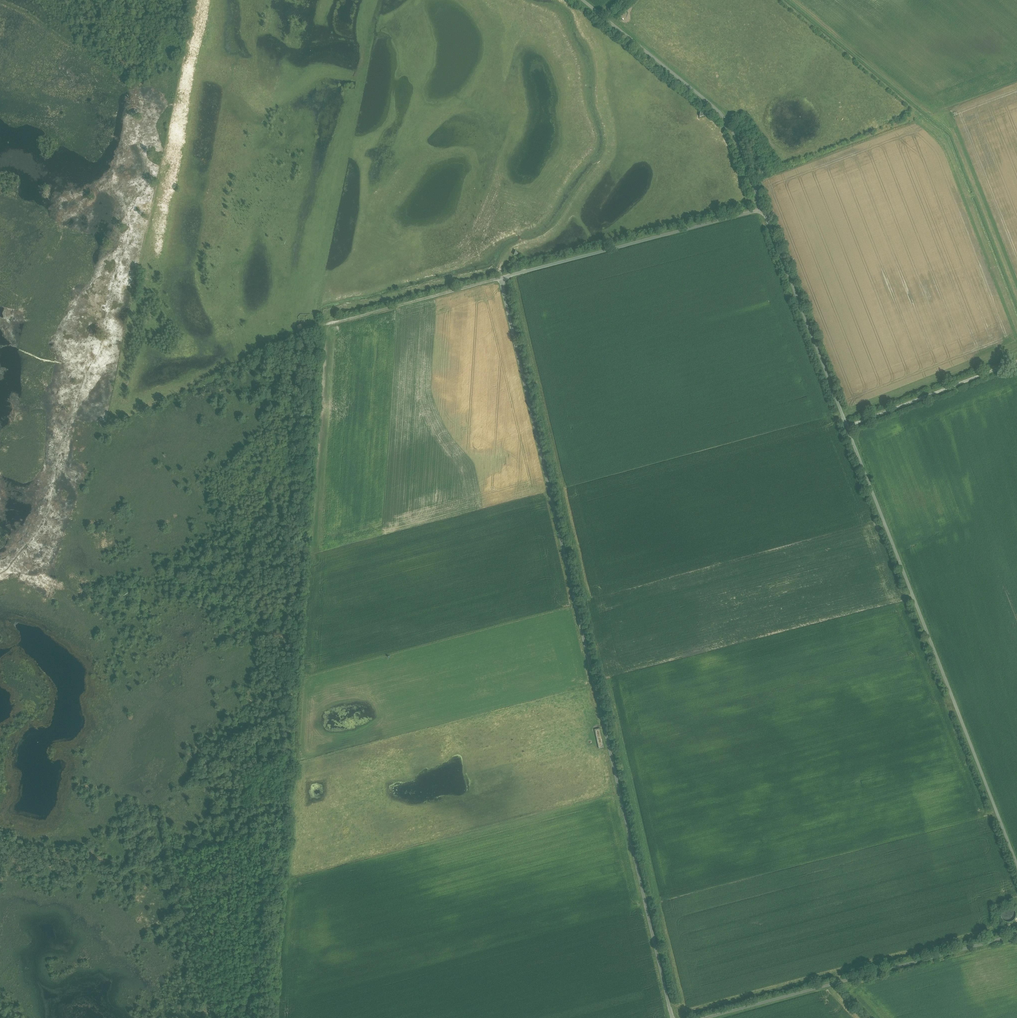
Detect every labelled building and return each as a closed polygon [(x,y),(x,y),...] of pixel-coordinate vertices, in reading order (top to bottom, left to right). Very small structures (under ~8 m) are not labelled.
[(297,325),(300,332),(306,330),(302,323),(297,325)] [(582,657),(576,658),(580,673),(585,672),(582,657)] [(599,728),(595,729),(599,749),(604,748),(599,728)] [(1016,916),(1016,914),(1016,913),(1015,911),(1015,910),(1014,909),(1012,908),(1011,907),(1010,907),(1008,907),(1007,907),(1005,908),(1004,908),(1003,909),(1002,911),(1001,912),(1001,914),(1001,915),(1001,916),(1002,918),(1003,919),(1004,920),(1005,921),(1007,921),(1008,922),(1010,922),(1011,921),(1012,921),(1014,920),(1015,918),(1015,917),(1016,916)]
